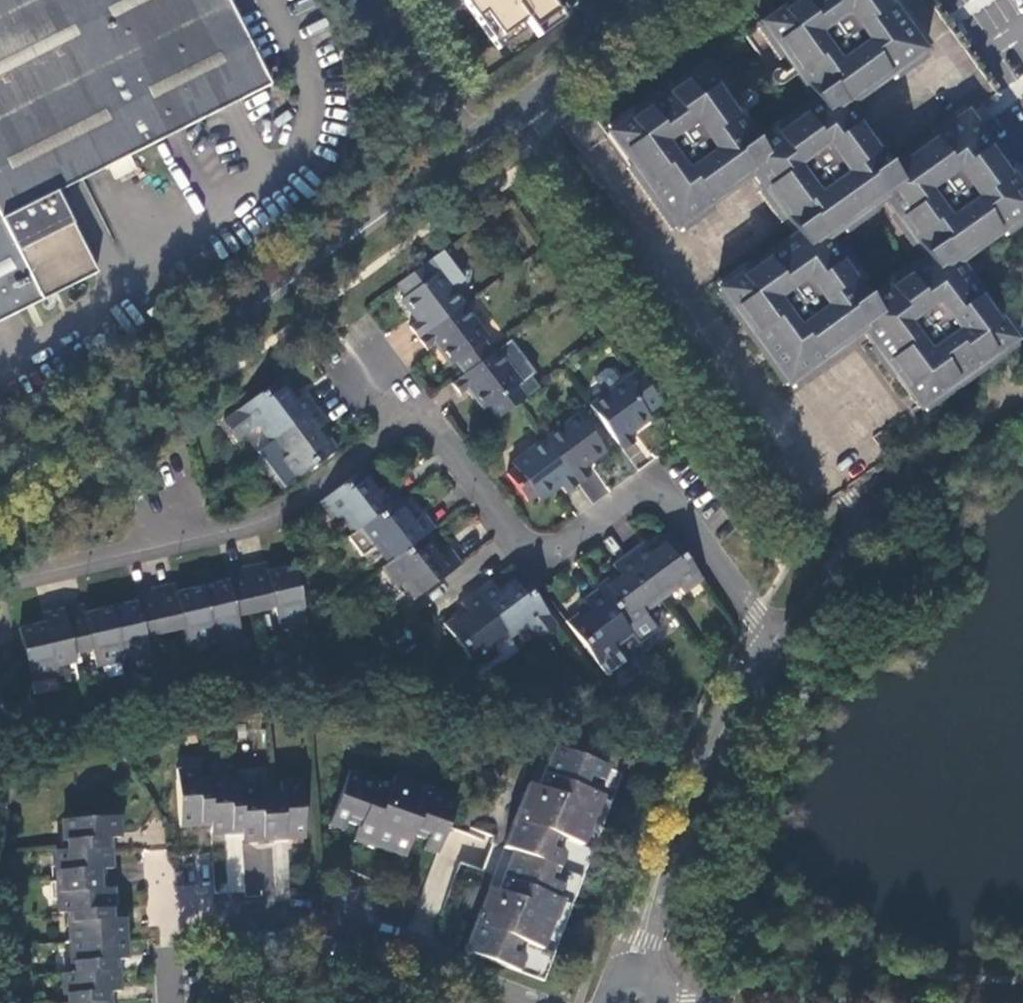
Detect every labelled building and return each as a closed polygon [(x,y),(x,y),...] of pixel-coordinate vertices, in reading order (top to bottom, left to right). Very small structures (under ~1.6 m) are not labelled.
[(97,277),(58,195),(272,89),(228,0),(0,0),(0,325),(97,277)] [(474,22),(482,16),(499,40),(524,22),(531,33),(556,15),(546,0),(459,0),(474,22)] [(918,415),(1021,343),(1018,339),(1021,337),(998,304),(994,306),(974,277),(965,264),(970,261),(1001,240),(1007,235),(1011,239),(1022,231),(1022,193),(966,113),(888,168),(848,111),(924,57),(884,0),(797,0),(758,28),(813,107),(756,148),(699,69),(604,137),(673,231),(750,177),(792,236),(716,290),(787,390),(863,338),(918,415)] [(1011,239),(1007,235),(1001,240),(970,261),(965,264),(974,277),(994,306),(998,304),(1021,337),(1022,336),(1022,231),(1011,239)] [(428,263),(399,285),(408,297),(402,301),(418,322),(411,328),(420,339),(466,305),(478,296),(454,264),(442,273),(442,272),(437,276),(428,263)] [(466,305),(420,339),(429,351),(436,347),(451,367),(457,364),(466,375),(498,351),(466,305)] [(466,375),(453,385),(462,397),(470,392),(485,411),(490,408),(499,420),(519,405),(528,399),(519,385),(521,383),(498,351),(466,375)] [(649,415),(663,404),(638,372),(592,406),(619,443),(625,451),(636,443),(630,434),(652,419),(649,415)] [(257,427),(270,445),(314,412),(303,398),(291,407),(288,402),(291,400),(279,383),(237,413),(250,431),(257,427)] [(9,416),(0,396),(0,420),(9,416)] [(546,440),(580,485),(591,477),(585,468),(619,443),(592,406),(546,440)] [(314,412),(270,445),(282,461),(276,466),(290,484),(331,455),(318,438),(315,440),(312,436),(325,427),(314,412)] [(237,413),(221,426),(235,445),(251,432),(250,431),(237,413)] [(569,493),(580,485),(546,440),(514,465),(517,470),(509,477),(530,504),(539,498),(541,501),(562,485),(569,493)] [(365,471),(322,502),(337,521),(343,516),(356,533),(400,501),(389,486),(376,496),(372,491),(377,487),(365,471)] [(435,531),(425,517),(411,527),(408,523),(413,520),(400,501),(356,533),(348,539),(362,558),(374,549),(373,548),(379,544),(393,562),(425,538),(435,531)] [(418,597),(460,567),(460,566),(450,552),(436,561),(434,557),(438,554),(425,538),(393,562),(386,567),(399,586),(406,580),(418,597)] [(644,546),(629,557),(663,602),(679,590),(684,595),(703,581),(671,539),(654,551),(657,557),(653,559),(644,546)] [(663,602),(629,557),(615,567),(624,581),(619,584),(617,581),(600,593),(631,634),(647,622),(642,616),(663,602)] [(46,623),(21,629),(21,631),(33,683),(59,677),(58,669),(76,664),(73,654),(92,650),(96,668),(149,656),(146,638),(183,630),(187,647),(241,634),(238,617),(275,609),(279,625),(307,619),(295,567),(270,573),(268,564),(244,569),(227,573),(229,582),(178,593),(176,585),(135,594),(137,603),(110,609),(86,614),(84,605),(44,614),(46,623)] [(518,575),(501,587),(505,593),(500,596),(490,582),(476,592),(509,636),(528,623),(542,642),(545,643),(560,631),(518,575)] [(491,649),(509,636),(476,592),(461,603),(471,617),(467,621),(464,616),(445,629),(476,670),(496,656),(491,649)] [(587,615),(570,628),(608,678),(627,664),(622,657),(620,655),(616,648),(632,636),(631,634),(600,593),(586,603),(595,616),(591,619),(587,615)] [(598,765),(553,749),(538,788),(530,786),(505,849),(515,853),(499,892),(490,888),(465,951),(509,968),(515,954),(511,952),(515,939),(542,949),(556,913),(548,909),(553,897),(548,895),(554,880),(550,878),(555,867),(549,865),(555,851),(552,849),(556,837),(582,845),(594,812),(586,809),(592,794),(596,796),(602,782),(593,778),(598,765)] [(602,782),(606,769),(598,765),(593,778),(602,782)] [(211,822),(208,779),(199,780),(198,769),(177,770),(180,823),(211,822)] [(391,787),(351,772),(336,818),(341,820),(347,822),(354,825),(348,840),(355,843),(358,834),(370,839),(368,845),(399,856),(406,833),(415,836),(426,841),(441,846),(448,828),(442,826),(452,798),(396,776),(391,787)] [(228,778),(208,779),(211,822),(211,830),(242,828),(239,786),(229,787),(228,778)] [(281,793),(271,794),(274,837),(305,834),(301,782),(280,783),(281,793)] [(274,837),(271,794),(260,794),(259,784),(239,786),(242,828),(242,839),(274,837)] [(600,798),(596,796),(592,794),(586,809),(594,812),(600,798)] [(442,826),(448,828),(458,800),(452,798),(442,826)] [(113,848),(122,848),(120,816),(64,820),(66,851),(101,849),(113,848)] [(336,818),(332,827),(336,829),(341,820),(336,818)] [(341,820),(336,829),(343,831),(347,822),(341,820)] [(406,833),(399,856),(406,859),(415,836),(406,833)] [(358,834),(355,843),(367,847),(368,845),(370,839),(358,834)] [(426,841),(422,850),(429,854),(437,856),(441,846),(426,841)] [(113,848),(101,849),(103,870),(114,870),(113,848)] [(66,851),(58,851),(59,882),(103,880),(103,870),(101,849),(66,851)] [(563,854),(555,851),(549,865),(555,867),(558,868),(563,854)] [(103,880),(59,882),(61,913),(70,913),(105,911),(104,891),(103,880)] [(562,883),(554,880),(548,895),(553,897),(556,898),(562,883)] [(115,890),(104,891),(105,911),(116,910),(115,890)] [(556,898),(553,897),(548,909),(556,913),(561,900),(556,898)] [(70,913),(72,943),(117,940),(116,920),(116,910),(105,911),(70,913)] [(117,940),(127,939),(126,920),(116,920),(117,940)] [(129,960),(127,939),(117,940),(118,960),(129,960)] [(117,940),(72,943),(75,973),(110,971),(119,971),(118,960),(117,940)] [(509,968),(519,972),(524,958),(515,954),(509,968)] [(65,974),(67,1002),(84,1002),(101,1002),(111,1001),(110,991),(110,971),(75,973),(65,974)] [(120,990),(119,971),(110,971),(110,991),(120,990)]
